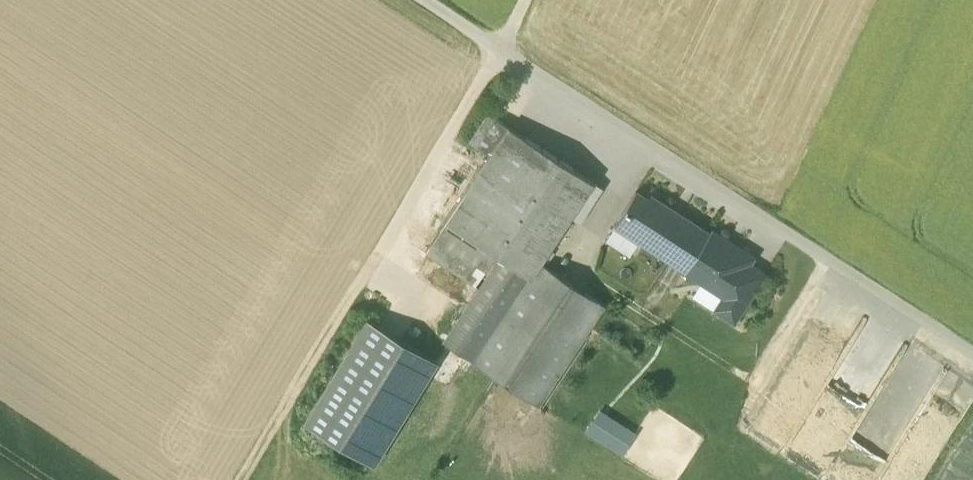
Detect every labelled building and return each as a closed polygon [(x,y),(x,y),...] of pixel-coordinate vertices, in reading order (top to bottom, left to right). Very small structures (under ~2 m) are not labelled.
[(589,179),(508,126),(445,222),(493,253),(498,256),(526,274),(536,260),(566,213),(589,179)] [(589,179),(566,213),(580,222),(602,188),(589,179)] [(636,192),(615,225),(658,252),(660,249),(687,267),(709,233),(650,195),(648,199),(636,192)] [(493,253),(445,222),(425,253),(473,284),(493,253)] [(713,226),(709,233),(687,267),(685,271),(701,281),(693,293),(736,320),(769,269),(752,259),(755,253),(713,226)] [(500,258),(444,343),(471,361),(527,275),(526,274),(498,256),(500,258)] [(604,304),(536,260),(526,274),(527,275),(471,361),(538,404),(604,304)] [(435,362),(367,320),(305,422),(373,464),(435,362)] [(637,433),(602,411),(591,429),(626,451),(637,433)] [(933,460),(927,456),(932,448),(916,438),(907,454),(876,436),(867,451),(852,442),(830,479),(922,479),(933,460)]
